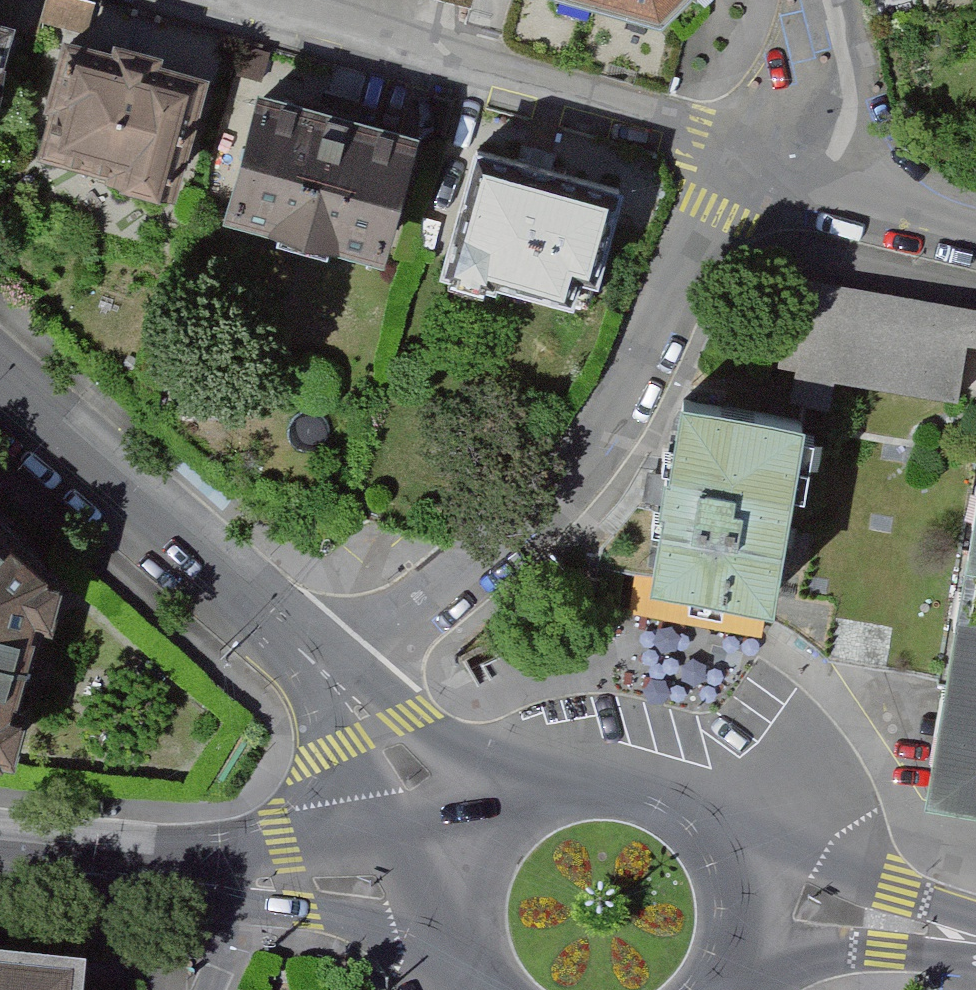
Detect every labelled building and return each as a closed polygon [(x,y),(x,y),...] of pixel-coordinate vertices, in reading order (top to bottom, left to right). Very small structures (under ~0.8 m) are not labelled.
[(664,23),(687,0),(581,0),(664,23)] [(13,30),(0,26),(0,81),(13,30)] [(116,61),(68,48),(50,115),(56,117),(42,167),(112,186),(110,192),(174,210),(209,83),(168,72),(171,64),(144,57),(119,50),(116,61)] [(416,135),(253,89),(216,220),(380,266),(416,135)] [(625,193),(472,150),(436,277),(496,294),(498,288),(573,309),(581,282),(599,287),(625,193)] [(795,275),(780,364),(796,366),(791,399),(834,406),(839,378),(963,399),(972,344),(975,345),(975,305),(795,275)] [(805,424),(681,404),(669,477),(664,477),(662,493),(658,515),(663,515),(650,587),(774,610),(805,424)] [(975,551),(975,478),(964,549),(975,551)] [(29,655),(55,566),(0,518),(0,645),(29,655)] [(964,549),(924,783),(975,791),(975,551),(964,549)] [(3,744),(29,655),(0,645),(0,744),(3,744)]
